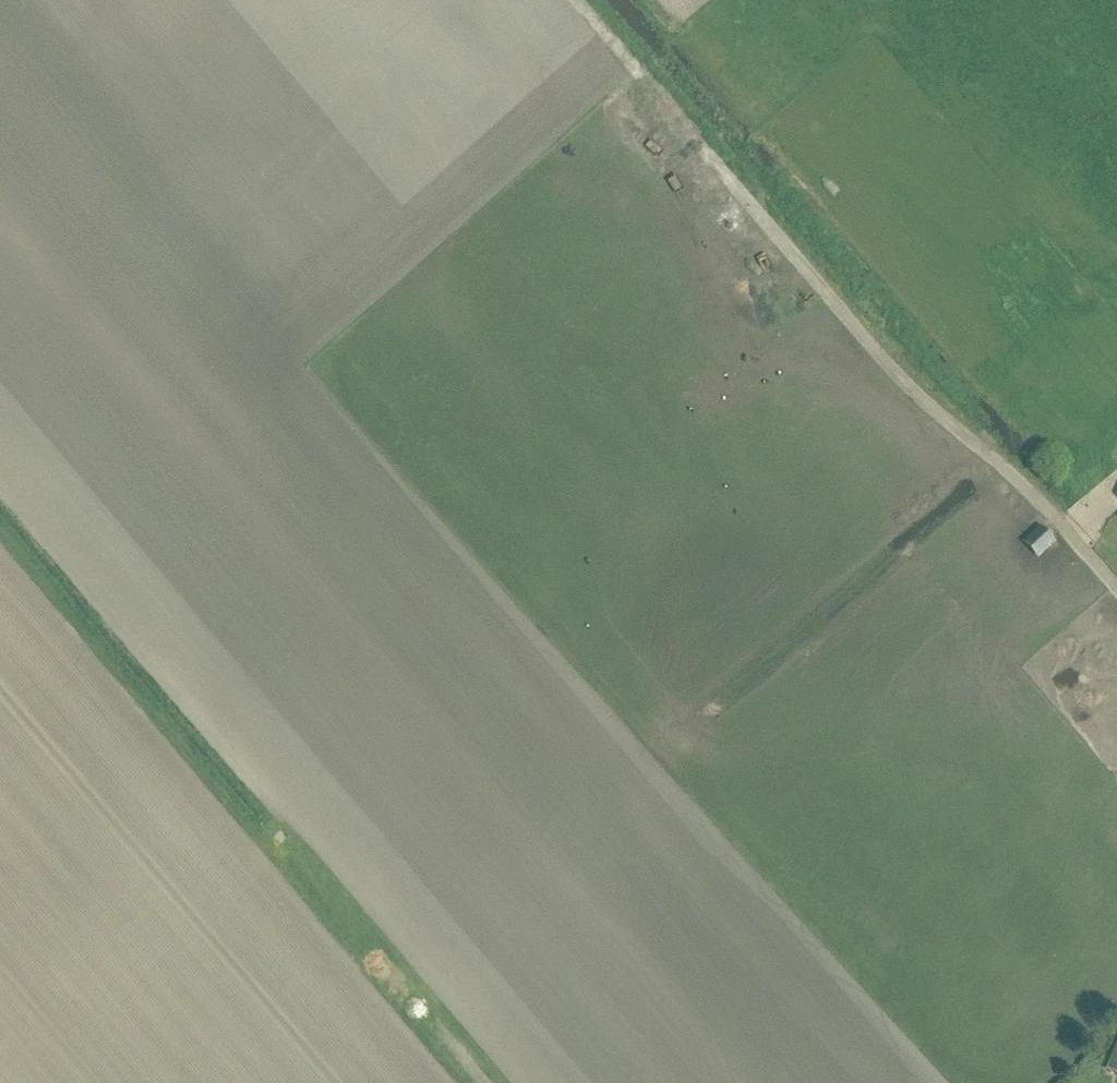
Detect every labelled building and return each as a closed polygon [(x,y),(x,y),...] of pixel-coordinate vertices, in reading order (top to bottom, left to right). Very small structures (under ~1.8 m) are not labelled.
[(1035,559),(1054,544),(1042,529),(1024,544),(1035,559)] [(1116,1079),(1116,1041),(1116,1040),(1104,1074),(1116,1079)]
